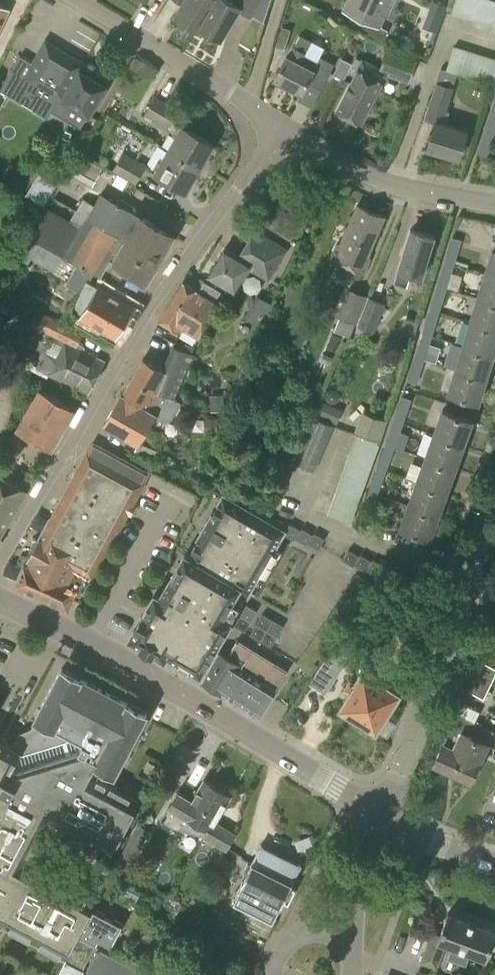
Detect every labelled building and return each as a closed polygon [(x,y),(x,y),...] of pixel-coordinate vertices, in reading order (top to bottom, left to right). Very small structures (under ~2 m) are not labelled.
[(200,26),(215,0),(186,0),(176,16),(198,29),(200,26)] [(200,26),(220,38),(239,7),(251,15),(260,0),(215,0),(200,26)] [(390,0),(349,0),(345,10),(379,25),(390,0)] [(432,0),(428,11),(442,16),(446,5),(432,0)] [(468,0),(455,0),(452,12),(463,16),(468,0)] [(481,0),(468,0),(463,16),(475,19),(481,0)] [(493,0),(481,0),(475,19),(486,23),(493,0)] [(486,23),(494,26),(494,0),(493,0),(486,23)] [(10,9),(0,4),(0,30),(10,9)] [(285,48),(290,28),(281,25),(275,45),(285,48)] [(305,54),(312,40),(300,34),(293,48),(291,47),(275,79),(302,93),(307,82),(321,89),(335,64),(320,56),(318,61),(305,54)] [(83,72),(87,65),(66,53),(65,55),(51,47),(53,45),(46,41),(33,62),(20,54),(0,89),(0,90),(33,109),(47,117),(51,111),(76,68),(83,72)] [(458,72),(465,48),(454,44),(446,69),(457,72),(458,72)] [(409,82),(418,57),(389,46),(380,71),(409,82)] [(469,76),(477,52),(465,48),(458,72),(469,76)] [(480,80),(488,55),(477,52),(469,76),(480,80)] [(131,64),(151,77),(158,66),(138,53),(131,64)] [(494,74),(494,58),(488,55),(480,80),(492,83),(494,74)] [(376,65),(362,57),(349,82),(351,83),(338,109),(362,121),(379,88),(367,82),(376,65)] [(344,78),(350,66),(340,61),(334,73),(344,78)] [(107,86),(83,72),(76,68),(51,111),(63,118),(71,104),(90,115),(107,86)] [(459,158),(467,130),(443,122),(453,87),(436,82),(429,105),(440,109),(428,148),(459,158)] [(168,126),(178,108),(155,95),(145,113),(168,126)] [(493,105),(486,128),(494,131),(494,106),(493,105)] [(169,149),(200,167),(213,144),(183,126),(169,149)] [(494,132),(494,131),(486,128),(478,153),(488,155),(494,132)] [(186,191),(200,167),(169,149),(156,173),(186,191)] [(136,183),(146,164),(123,151),(112,169),(136,183)] [(92,184),(102,167),(80,154),(70,172),(92,184)] [(27,194),(46,202),(56,180),(37,172),(27,194)] [(115,232),(161,259),(175,236),(138,214),(140,210),(123,200),(120,204),(100,192),(79,227),(81,228),(88,216),(115,232)] [(368,257),(386,216),(357,204),(340,244),(338,243),(331,259),(364,273),(371,258),(368,257)] [(81,228),(79,227),(48,209),(32,237),(99,276),(109,259),(148,282),(161,259),(115,232),(88,216),(81,228)] [(423,277),(435,236),(411,229),(399,269),(394,283),(407,287),(412,273),(423,277)] [(269,279),(287,250),(255,230),(240,255),(226,247),(208,276),(234,291),(249,267),(269,279)] [(445,261),(455,264),(462,239),(453,236),(445,261)] [(59,254),(39,242),(31,256),(51,268),(59,254)] [(494,276),(494,249),(493,248),(485,273),(494,276)] [(447,288),(455,264),(445,261),(438,285),(447,288)] [(485,273),(478,297),(494,302),(494,276),(485,273)] [(116,336),(134,305),(87,278),(68,311),(96,328),(97,325),(116,336)] [(187,307),(207,319),(214,303),(222,291),(200,278),(193,288),(183,282),(171,301),(179,307),(180,305),(186,309),(187,307)] [(440,312),(447,288),(438,285),(430,309),(440,312)] [(356,323),(367,295),(348,287),(336,315),(354,322),(356,323)] [(374,331),(385,302),(368,296),(357,325),(374,331)] [(478,297),(470,321),(494,329),(494,302),(478,297)] [(199,336),(207,319),(187,307),(186,309),(180,305),(179,307),(171,301),(161,319),(180,331),(183,326),(199,336)] [(104,360),(54,335),(61,321),(37,309),(29,323),(49,333),(47,337),(63,345),(58,356),(45,350),(36,367),(49,373),(88,393),(104,360)] [(432,335),(440,312),(430,309),(423,332),(432,335)] [(494,352),(494,329),(470,321),(463,345),(494,355),(494,352)] [(425,359),(432,335),(423,332),(415,356),(425,359)] [(174,399),(193,353),(174,345),(164,369),(144,357),(105,423),(138,443),(154,416),(162,420),(172,418),(181,402),(174,399)] [(487,379),(494,355),(463,345),(455,369),(487,379)] [(417,384),(425,359),(415,356),(408,381),(417,384)] [(479,403),(487,379),(455,369),(448,393),(479,403)] [(53,450),(77,408),(38,387),(15,429),(53,450)] [(327,401),(333,403),(338,401),(340,395),(338,390),(333,388),(328,390),(325,395),(327,401)] [(394,419),(403,422),(412,398),(403,395),(394,419)] [(337,423),(343,409),(323,400),(317,414),(337,423)] [(434,433),(464,444),(473,420),(443,410),(434,433)] [(367,413),(360,433),(382,441),(389,421),(387,420),(367,413)] [(314,470),(333,425),(314,416),(311,415),(291,460),(314,470)] [(395,446),(403,422),(394,419),(386,443),(395,446)] [(456,468),(464,444),(434,433),(426,457),(456,468)] [(380,442),(356,434),(352,445),(376,453),(380,442)] [(93,579),(146,481),(145,481),(150,471),(93,441),(51,516),(45,526),(40,538),(38,537),(35,537),(32,546),(28,554),(29,556),(31,557),(27,564),(26,563),(17,583),(68,606),(71,600),(75,592),(80,594),(87,578),(88,576),(93,579)] [(166,466),(171,456),(142,443),(137,453),(166,466)] [(386,469),(395,446),(386,443),(377,466),(386,469)] [(376,453),(352,445),(348,456),(372,465),(376,453)] [(372,465),(348,456),(344,468),(368,476),(372,465)] [(447,491),(456,468),(426,457),(417,480),(447,491)] [(378,493),(386,469),(377,466),(369,489),(378,493)] [(368,476),(344,468),(340,479),(364,487),(368,476)] [(26,490),(0,475),(0,535),(26,490)] [(364,487),(340,479),(336,490),(360,499),(364,487)] [(439,515),(447,491),(417,480),(409,504),(439,515)] [(369,516),(378,493),(369,489),(360,513),(369,516)] [(360,499),(336,490),(332,502),(356,510),(360,499)] [(200,672),(283,531),(223,496),(188,555),(184,553),(160,595),(154,592),(129,636),(140,643),(139,643),(153,651),(164,657),(167,653),(177,659),(176,659),(190,667),(200,672)] [(356,510),(332,502),(328,513),(351,522),(356,510)] [(430,539),(439,515),(409,504),(400,528),(430,539)] [(294,539),(299,529),(289,523),(283,533),(294,539)] [(306,543),(312,533),(302,527),(296,537),(306,543)] [(318,548),(324,538),(315,532),(308,542),(318,548)] [(353,565),(359,555),(348,549),(343,559),(353,565)] [(366,569),(371,560),(362,555),(356,564),(366,569)] [(377,574),(383,565),(373,559),(368,569),(377,574)] [(246,604),(241,614),(251,620),(256,610),(246,604)] [(262,613),(256,623),(266,629),(273,619),(262,613)] [(245,630),(251,620),(241,614),(235,624),(245,630)] [(277,635),(283,625),(273,619),(266,629),(277,635)] [(266,629),(256,623),(250,633),(261,639),(266,629)] [(271,645),(277,635),(266,629),(261,639),(271,645)] [(309,682),(326,693),(352,652),(355,648),(339,637),(309,682)] [(204,675),(202,679),(223,692),(224,690),(226,692),(225,694),(227,697),(232,700),(235,700),(236,698),(238,699),(247,705),(245,707),(247,709),(252,712),(255,712),(256,710),(261,714),(272,697),(288,670),(254,649),(237,639),(226,656),(219,652),(204,675)] [(494,674),(494,667),(482,661),(469,690),(484,698),(494,674)] [(388,736),(397,722),(385,715),(404,684),(368,662),(353,686),(354,687),(341,707),(388,736)] [(65,958),(77,936),(96,899),(29,864),(53,819),(111,850),(138,800),(97,777),(102,767),(114,773),(146,713),(63,668),(36,718),(31,727),(18,733),(12,743),(0,737),(0,924),(65,958)] [(470,781),(494,731),(475,722),(480,710),(463,703),(434,764),(470,781)] [(156,765),(148,762),(144,771),(151,775),(156,765)] [(215,821),(231,794),(205,779),(193,800),(178,791),(161,819),(173,826),(205,835),(227,848),(235,834),(215,821)] [(273,919),(301,863),(261,843),(234,899),(273,919)] [(182,906),(181,902),(171,897),(166,899),(164,903),(166,908),(175,913),(180,911),(182,906)] [(110,946),(121,922),(95,910),(84,934),(110,946)] [(494,936),(494,930),(448,912),(438,938),(431,936),(422,961),(436,966),(445,942),(487,957),(494,936)] [(95,945),(77,936),(64,961),(82,970),(95,945)] [(99,947),(90,965),(110,974),(155,974),(99,947)] [(19,972),(25,962),(13,956),(7,966),(19,972)] [(58,974),(82,974),(84,970),(82,970),(64,961),(58,974)] [(90,965),(85,974),(110,974),(90,965)]
